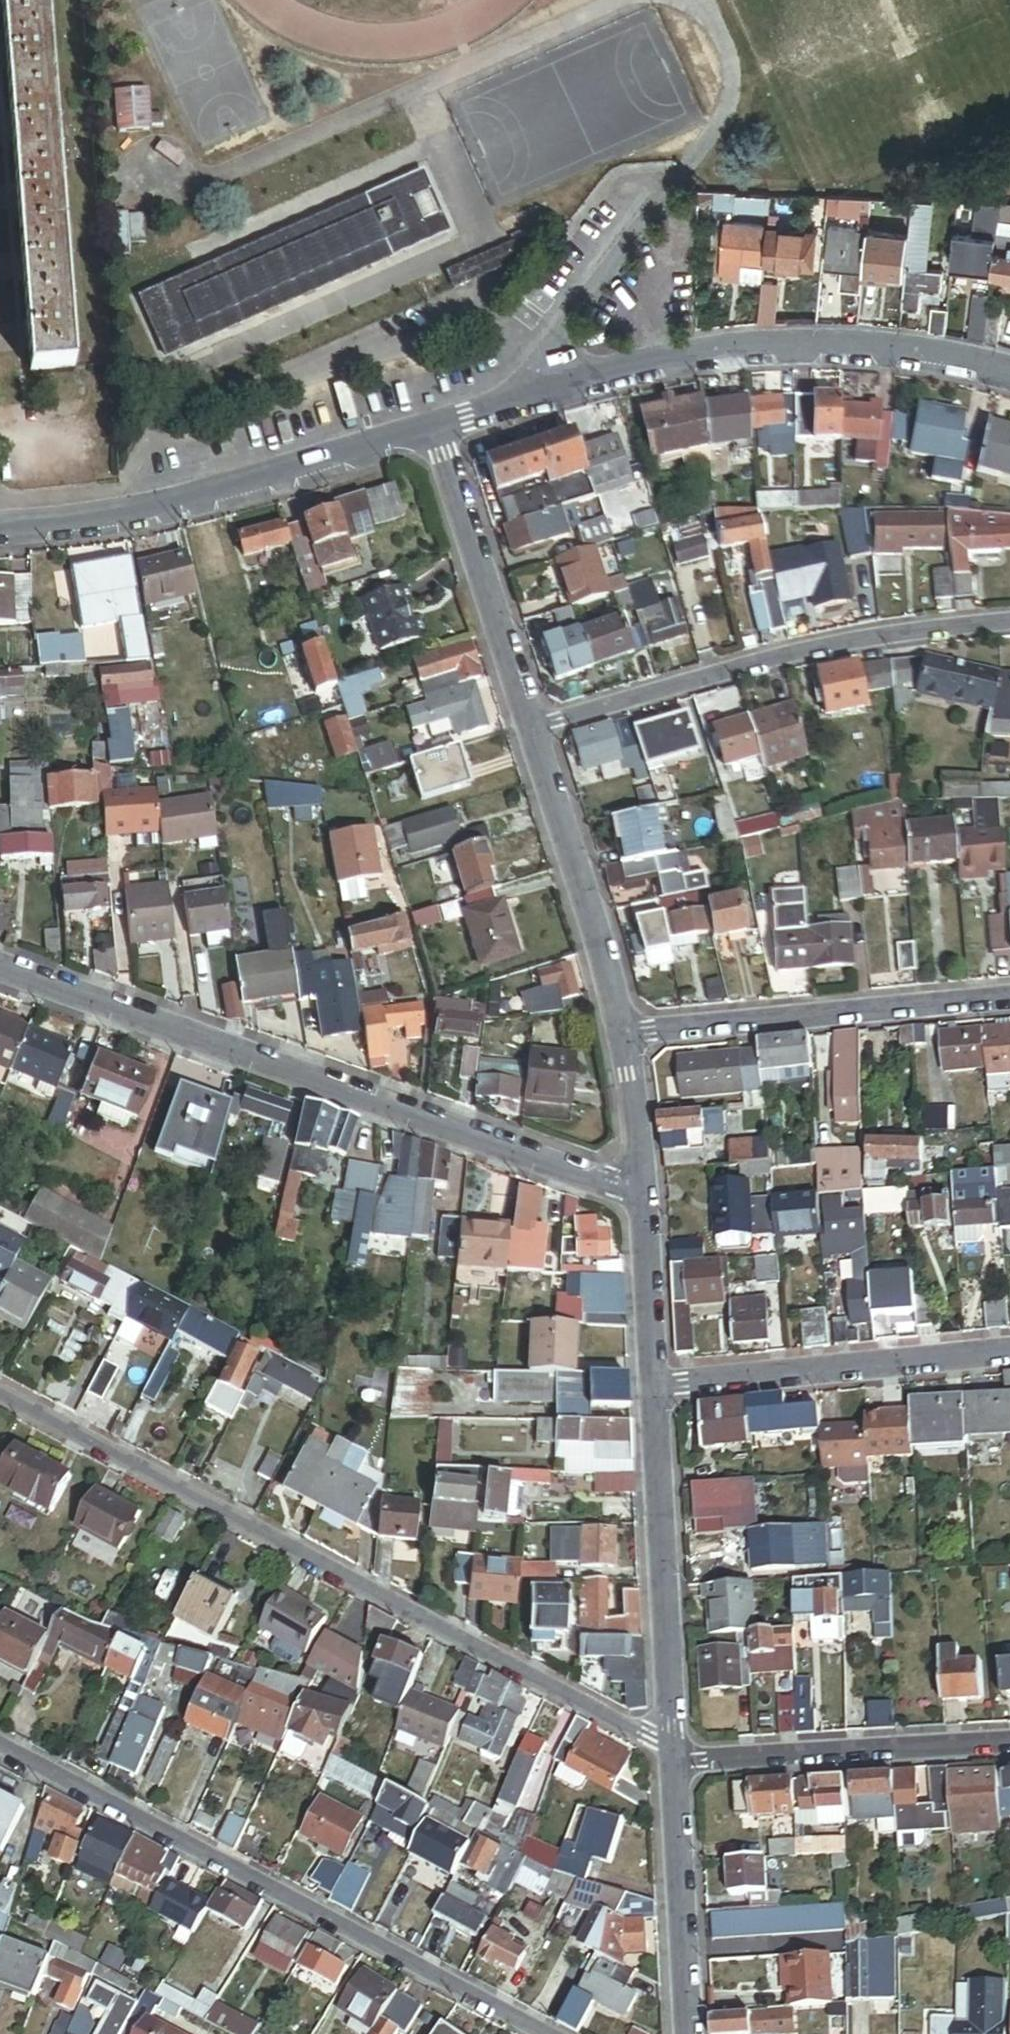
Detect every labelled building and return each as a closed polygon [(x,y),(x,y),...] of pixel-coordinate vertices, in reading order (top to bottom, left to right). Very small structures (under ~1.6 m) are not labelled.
[(42,0),(0,0),(0,20),(28,375),(72,372),(42,0)] [(142,91),(109,94),(112,135),(145,132),(142,91)] [(157,117),(145,118),(146,128),(158,127),(157,117)] [(156,311),(147,315),(160,344),(169,340),(175,353),(443,233),(436,218),(419,226),(408,201),(424,194),(417,178),(150,298),(156,311)] [(737,210),(739,194),(720,193),(720,209),(737,210)] [(737,210),(749,211),(751,195),(739,194),(737,210)] [(872,200),(871,197),(830,194),(829,206),(841,207),(872,208),(872,200)] [(771,213),(773,196),(751,195),(749,211),(771,213)] [(934,202),(915,199),(913,224),(931,226),(934,202)] [(912,202),(872,200),(872,208),(871,211),(911,214),(912,202)] [(979,203),(976,234),(998,237),(999,235),(1000,222),(1002,204),(979,203)] [(841,207),(829,206),(828,220),(840,222),(841,207)] [(869,231),(871,215),(864,214),(862,230),(869,231)] [(121,215),(106,216),(109,258),(125,256),(126,249),(141,246),(138,218),(120,219),(121,215)] [(1000,222),(999,235),(1009,237),(1009,222),(1003,222),(1000,222)] [(762,263),(765,228),(728,224),(723,282),(744,284),(759,285),(762,263)] [(931,226),(913,224),(912,235),(911,242),(923,243),(929,244),(931,226)] [(865,270),(869,231),(862,230),(832,226),(828,266),(845,268),(865,270)] [(780,231),(769,230),(766,262),(777,263),(780,231)] [(780,230),(780,231),(777,263),(776,263),(815,267),(818,234),(780,230)] [(912,235),(869,231),(865,270),(864,276),(907,281),(911,242),(912,235)] [(509,238),(513,246),(526,239),(523,232),(509,238)] [(976,234),(958,232),(954,266),(994,271),(998,237),(976,234)] [(998,237),(994,271),(1009,273),(1009,237),(999,235),(998,237)] [(911,242),(907,281),(904,307),(922,309),(923,302),(925,289),(944,292),(946,271),(927,269),(920,268),(923,243),(911,242)] [(929,244),(923,243),(920,268),(927,269),(929,244)] [(864,276),(865,270),(845,268),(842,289),(863,291),(864,276)] [(466,285),(460,270),(445,276),(451,291),(466,285)] [(779,282),(765,280),(760,324),(775,323),(779,282)] [(925,289),(923,302),(942,304),(944,292),(925,289)] [(141,302),(147,315),(156,311),(150,298),(141,302)] [(845,322),(860,323),(862,301),(848,299),(845,322)] [(948,333),(951,307),(934,306),(932,330),(935,331),(948,333)] [(169,340),(160,344),(166,357),(175,353),(169,340)] [(750,402),(749,396),(728,398),(729,404),(750,402)] [(796,441),(796,397),(783,398),(785,428),(769,430),(760,431),(761,448),(773,447),(774,452),(774,458),(796,457),(796,441)] [(816,398),(796,397),(796,441),(815,441),(816,398)] [(663,400),(665,408),(674,407),(672,398),(663,400)] [(785,428),(783,398),(766,400),(769,430),(785,428)] [(841,407),(841,398),(816,398),(815,441),(841,442),(841,440),(841,407)] [(853,399),(841,398),(841,407),(852,408),(853,399)] [(752,431),(760,431),(769,430),(766,400),(750,402),(752,431)] [(709,449),(705,406),(704,401),(674,407),(665,408),(642,413),(652,461),(709,449)] [(734,446),(753,444),(752,431),(750,402),(729,404),(705,406),(709,449),(734,446)] [(872,414),(880,415),(882,403),(873,403),(872,410),(872,414)] [(852,408),(841,407),(841,440),(857,442),(876,443),(878,443),(880,415),(872,414),(872,410),(852,408)] [(957,446),(960,414),(917,409),(911,457),(935,460),(933,481),(961,484),(965,447),(957,446)] [(890,444),(892,416),(880,415),(878,443),(890,444)] [(989,423),(978,474),(1000,479),(1002,472),(1009,474),(1009,429),(989,423)] [(585,476),(578,454),(572,436),(536,448),(546,479),(549,488),(585,476)] [(593,500),(633,488),(617,441),(578,454),(585,476),(593,500)] [(876,443),(857,442),(856,462),(874,464),(876,443)] [(734,446),(709,449),(712,476),(737,473),(734,446)] [(488,464),(498,495),(546,479),(536,448),(519,454),(501,460),(488,464)] [(518,450),(500,455),(501,460),(519,454),(518,450)] [(1000,479),(1009,482),(1009,474),(1002,472),(1000,479)] [(563,510),(593,500),(585,476),(549,488),(546,479),(498,495),(509,528),(542,517),(563,510)] [(364,496),(372,522),(374,527),(404,517),(394,486),(364,496)] [(841,492),(831,493),(796,494),(796,495),(797,513),(839,511),(841,511),(841,492)] [(759,515),(797,513),(796,495),(758,496),(759,515)] [(343,531),(372,522),(364,496),(334,505),(336,512),(337,512),(343,531)] [(713,515),(716,515),(714,496),(701,498),(703,507),(705,517),(713,515)] [(949,498),(947,512),(968,514),(969,501),(949,498)] [(705,517),(703,507),(669,516),(671,526),(705,517)] [(986,515),(1009,518),(1009,509),(987,507),(986,515)] [(563,510),(542,517),(544,525),(551,523),(557,542),(572,537),(563,510)] [(866,511),(841,511),(839,511),(850,560),(872,555),(866,511)] [(336,512),(305,522),(313,549),(346,539),(343,531),(337,512),(336,512)] [(947,512),(951,552),(964,551),(965,577),(967,577),(967,564),(999,563),(999,551),(1009,550),(1009,518),(986,515),(968,514),(947,512)] [(671,526),(661,529),(663,535),(670,533),(679,566),(709,557),(699,524),(713,520),(713,516),(713,515),(705,517),(671,526)] [(764,537),(759,515),(713,516),(713,520),(715,532),(719,552),(730,550),(737,549),(748,547),(749,555),(753,575),(747,576),(750,586),(751,586),(752,590),(750,590),(751,596),(761,594),(771,633),(772,635),(787,631),(781,604),(769,560),(769,559),(768,559),(764,537)] [(669,516),(658,519),(661,529),(671,526),(669,516)] [(544,525),(542,517),(509,528),(506,529),(514,556),(550,544),(544,525)] [(880,561),(879,551),(878,551),(878,532),(902,532),(902,517),(871,517),(871,535),(878,591),(889,590),(886,561),(880,561)] [(911,532),(911,517),(902,517),(902,532),(911,532)] [(926,532),(926,517),(911,517),(911,532),(926,532)] [(942,517),(932,517),(932,532),(941,532),(942,517)] [(574,528),(582,553),(593,549),(612,543),(604,518),(574,528)] [(307,597),(326,591),(321,573),(313,549),(305,522),(285,528),(290,544),(307,597)] [(374,527),(372,522),(343,531),(346,539),(347,543),(348,543),(376,534),(374,527)] [(551,523),(544,525),(550,544),(557,542),(551,523)] [(285,528),(284,525),(240,539),(246,558),(290,544),(285,528)] [(941,532),(932,532),(926,532),(911,532),(902,532),(878,532),(878,551),(879,551),(941,551),(941,532)] [(313,549),(321,573),(354,563),(348,543),(347,543),(346,539),(313,549)] [(769,560),(781,604),(814,597),(811,586),(808,567),(841,560),(837,545),(769,560)] [(738,557),(749,555),(748,547),(737,549),(738,557)] [(604,584),(593,549),(582,553),(557,561),(573,609),(608,598),(604,584)] [(737,549),(730,550),(732,559),(738,557),(737,549)] [(964,551),(951,552),(951,556),(951,562),(952,571),(953,578),(965,577),(964,551)] [(188,554),(137,564),(145,606),(197,596),(188,554)] [(141,616),(132,557),(71,566),(81,626),(121,619),(141,616)] [(845,578),(841,560),(808,567),(811,586),(845,578)] [(934,602),(954,601),(953,578),(952,571),(932,572),(934,602)] [(36,625),(33,577),(12,578),(15,626),(36,625)] [(969,601),(967,577),(965,577),(953,578),(954,601),(954,602),(969,601)] [(15,626),(12,578),(0,579),(0,627),(15,626)] [(620,578),(604,584),(608,598),(616,595),(625,592),(620,578)] [(811,586),(814,597),(816,608),(850,601),(845,578),(811,586)] [(405,584),(354,601),(359,618),(368,615),(380,650),(425,635),(418,613),(409,616),(404,602),(410,600),(405,584)] [(642,630),(628,591),(625,592),(616,595),(620,606),(623,605),(633,633),(642,630)] [(761,635),(771,633),(761,594),(751,596),(761,635)] [(677,601),(643,612),(654,648),(688,637),(677,601)] [(576,623),(572,609),(556,615),(561,628),(576,623)] [(618,615),(620,620),(625,635),(630,633),(623,613),(618,615)] [(113,656),(113,664),(149,657),(141,616),(121,619),(126,653),(113,656)] [(580,634),(592,670),(604,666),(613,663),(633,657),(625,635),(620,620),(580,634)] [(320,635),(316,625),(301,630),(304,640),(308,639),(320,635)] [(555,683),(592,670),(580,634),(578,630),(542,643),(548,660),(550,669),(555,683)] [(638,655),(649,651),(642,630),(633,633),(630,634),(638,655)] [(633,657),(638,655),(630,634),(630,633),(625,635),(633,657)] [(312,650),(323,647),(320,635),(308,639),(312,650)] [(39,670),(83,668),(82,655),(80,637),(37,641),(39,670)] [(469,647),(468,642),(453,647),(455,652),(469,647)] [(335,684),(323,647),(312,650),(303,653),(316,696),(337,689),(335,684)] [(469,647),(455,652),(441,656),(446,675),(456,672),(475,666),(469,647)] [(83,668),(98,668),(102,666),(113,664),(113,656),(113,655),(82,655),(83,668)] [(446,675),(441,656),(421,662),(427,681),(429,681),(446,675)] [(894,692),(916,693),(924,658),(891,661),(893,687),(894,692)] [(993,713),(1001,676),(924,658),(916,693),(916,694),(993,713)] [(545,671),(550,669),(548,660),(542,662),(545,671)] [(893,687),(891,661),(856,667),(862,694),(893,687)] [(149,663),(111,671),(115,690),(118,689),(152,682),(149,663)] [(613,663),(604,666),(607,673),(616,670),(613,663)] [(461,685),(479,679),(475,666),(456,672),(461,685)] [(862,694),(856,667),(817,675),(825,715),(864,707),(862,694)] [(27,671),(0,672),(0,694),(2,694),(28,693),(27,671)] [(115,690),(111,671),(100,673),(104,692),(115,690)] [(461,685),(456,672),(446,675),(429,681),(433,694),(461,685)] [(363,676),(335,684),(337,689),(343,710),(347,722),(365,716),(357,690),(366,687),(363,676)] [(1001,676),(993,713),(989,727),(1009,727),(1009,676),(1001,676)] [(444,700),(450,719),(464,714),(467,724),(469,731),(486,726),(473,684),(442,693),(444,700)] [(122,707),(118,689),(115,690),(104,692),(102,692),(106,710),(121,707),(122,707)] [(916,693),(894,692),(896,717),(914,702),(916,694),(916,693)] [(435,723),(450,719),(444,700),(408,711),(413,730),(435,723)] [(805,745),(793,705),(749,719),(760,759),(805,745)] [(121,707),(106,710),(108,722),(114,752),(127,751),(126,736),(121,707)] [(343,710),(325,716),(329,728),(347,722),(343,710)] [(464,714),(450,719),(453,729),(467,724),(464,714)] [(646,768),(665,762),(700,752),(688,714),(633,730),(646,768)] [(453,729),(450,719),(435,723),(439,736),(460,729),(462,734),(469,731),(467,724),(453,729)] [(726,769),(760,759),(749,719),(715,729),(726,769)] [(358,756),(347,722),(329,728),(327,729),(337,762),(358,756)] [(633,730),(630,722),(575,738),(575,739),(571,740),(574,751),(572,751),(574,758),(580,756),(585,772),(623,761),(626,769),(641,765),(643,771),(639,772),(641,781),(649,779),(646,768),(633,730)] [(989,727),(986,740),(1009,740),(1009,727),(989,727)] [(106,742),(93,742),(93,760),(105,760),(106,742)] [(392,745),(358,756),(364,775),(398,764),(392,745)] [(805,745),(760,759),(764,772),(809,759),(805,745)] [(463,746),(413,762),(426,801),(475,785),(463,746)] [(32,779),(44,778),(42,762),(3,765),(4,781),(32,779)] [(661,810),(678,807),(665,762),(646,768),(660,811),(661,810)] [(96,807),(95,775),(49,778),(51,804),(51,808),(96,807)] [(51,804),(49,778),(44,778),(32,779),(34,805),(51,804)] [(51,804),(34,805),(32,779),(4,781),(5,810),(0,810),(0,841),(1,841),(54,838),(51,808),(51,804)] [(323,806),(320,790),(263,783),(264,789),(266,803),(268,812),(323,806)] [(984,801),(984,788),(946,788),(946,802),(952,802),(984,801)] [(1000,801),(1000,788),(984,788),(984,801),(1000,801)] [(1000,788),(1000,801),(1009,801),(1009,788),(1000,788)] [(157,802),(156,789),(104,793),(107,833),(161,830),(157,802)] [(218,836),(212,795),(157,802),(161,830),(163,843),(218,836)] [(740,841),(739,840),(735,827),(725,798),(708,802),(720,845),(740,841)] [(904,817),(903,802),(883,807),(884,821),(882,821),(883,831),(888,830),(887,818),(904,817)] [(998,811),(997,803),(984,803),(954,803),(954,812),(998,812),(998,811)] [(778,817),(781,829),(821,819),(818,805),(777,815),(778,817)] [(851,814),(855,842),(865,842),(865,839),(889,837),(888,830),(883,831),(882,821),(884,821),(883,807),(851,814)] [(461,840),(452,809),(386,830),(393,852),(409,847),(412,856),(461,840)] [(669,855),(661,810),(660,811),(616,819),(625,865),(655,858),(669,855)] [(739,840),(781,830),(781,829),(778,817),(735,827),(739,840)] [(905,828),(904,817),(887,818),(888,830),(889,837),(865,839),(865,842),(867,872),(908,869),(905,828)] [(267,820),(254,822),(256,835),(269,833),(267,820)] [(959,825),(962,856),(980,854),(980,859),(999,858),(995,822),(959,825)] [(958,865),(954,824),(905,828),(908,869),(958,865)] [(485,845),(490,843),(486,831),(467,837),(471,849),(485,845)] [(370,833),(329,840),(337,885),(358,881),(378,877),(370,833)] [(42,865),(56,865),(54,838),(1,841),(2,859),(42,858),(42,865)] [(494,872),(485,845),(471,849),(453,855),(467,899),(492,892),(493,891),(488,874),(494,872)] [(689,877),(685,852),(676,854),(679,874),(682,890),(661,894),(663,901),(708,892),(704,874),(689,877)] [(676,854),(669,855),(655,858),(658,878),(679,874),(676,854)] [(658,878),(655,858),(625,865),(616,866),(620,885),(624,885),(642,881),(658,878)] [(110,875),(109,860),(90,861),(91,867),(73,868),(74,878),(110,875)] [(862,900),(858,869),(838,871),(841,902),(862,900)] [(679,874),(658,878),(661,894),(682,890),(679,874)] [(110,875),(74,878),(62,879),(63,892),(64,892),(86,890),(86,892),(99,891),(100,907),(87,908),(87,910),(87,913),(109,911),(108,889),(111,889),(110,875)] [(362,902),(358,881),(337,885),(341,906),(362,902)] [(168,884),(125,889),(130,938),(155,935),(156,940),(174,938),(168,884)] [(86,890),(64,892),(66,912),(87,910),(87,908),(86,892),(86,890)] [(805,890),(772,894),(773,910),(806,907),(805,890)] [(86,892),(87,908),(100,907),(99,891),(86,892)] [(226,891),(186,897),(191,937),(232,931),(226,891)] [(492,892),(467,899),(460,902),(480,967),(525,953),(508,901),(496,905),(492,892)] [(709,904),(707,895),(705,896),(708,913),(711,934),(715,933),(709,904)] [(705,896),(661,903),(663,915),(664,919),(671,918),(708,913),(705,896)] [(1000,897),(1002,917),(1009,916),(1007,896),(1000,897)] [(715,933),(716,942),(749,937),(740,899),(709,904),(715,933)] [(661,903),(661,901),(634,907),(637,920),(663,915),(661,903)] [(13,904),(0,903),(0,930),(11,931),(13,904)] [(809,933),(806,907),(773,910),(776,936),(809,933)] [(435,909),(410,917),(414,930),(438,923),(435,909)] [(696,936),(711,934),(708,913),(671,918),(674,939),(696,936)] [(663,915),(637,920),(640,936),(633,937),(637,956),(644,955),(671,949),(664,919),(663,915)] [(991,918),(995,955),(1009,953),(1009,924),(1009,916),(1002,917),(991,918)] [(664,919),(671,949),(698,945),(696,936),(674,939),(671,918),(664,919)] [(821,932),(850,929),(849,918),(820,920),(821,932)] [(410,946),(404,928),(390,930),(394,949),(410,946)] [(50,952),(62,952),(61,929),(49,930),(50,952)] [(809,933),(812,971),(854,967),(850,929),(821,932),(809,933)] [(353,938),(354,942),(357,957),(360,956),(380,952),(392,949),(394,949),(390,930),(353,938)] [(779,974),(812,971),(809,933),(776,936),(779,974)] [(118,962),(115,935),(103,936),(104,952),(94,953),(95,974),(120,983),(118,962)] [(348,943),(355,974),(364,973),(360,956),(357,957),(354,942),(348,943)] [(900,974),(917,973),(915,945),(898,946),(900,974)] [(412,953),(410,946),(394,949),(392,949),(394,956),(412,953)] [(394,956),(392,949),(380,952),(382,959),(394,956)] [(671,949),(644,955),(647,966),(652,969),(674,964),(671,949)] [(293,958),(292,954),(236,963),(243,1004),(299,995),(293,958)] [(311,956),(293,958),(299,995),(300,1002),(317,999),(323,1040),(361,1034),(350,966),(313,972),(311,956)] [(578,997),(569,967),(538,975),(547,1004),(532,1007),(535,1018),(590,1007),(587,994),(578,997)] [(387,1006),(385,994),(368,995),(357,996),(360,1009),(368,1008),(387,1006)] [(468,1006),(436,1003),(435,1017),(438,1017),(473,1021),(474,1016),(467,1015),(468,1006)] [(245,1021),(243,1004),(228,1006),(230,1023),(245,1021)] [(378,1061),(390,1059),(385,1032),(405,1030),(406,1043),(420,1042),(419,1029),(424,1028),(422,1008),(366,1014),(368,1028),(363,1028),(366,1043),(369,1063),(378,1061)] [(16,1018),(0,1012),(0,1018),(13,1024),(16,1018)] [(481,1022),(473,1021),(438,1017),(436,1037),(479,1041),(481,1022)] [(31,1031),(13,1024),(0,1018),(0,1068),(14,1074),(15,1070),(31,1031)] [(31,1031),(34,1025),(16,1018),(13,1024),(31,1031)] [(926,1046),(925,1027),(914,1028),(915,1047),(926,1046)] [(914,1028),(900,1029),(902,1048),(915,1047),(914,1028)] [(984,1032),(988,1070),(988,1080),(1007,1079),(1009,1079),(1009,1030),(999,1031),(984,1032)] [(77,1050),(31,1031),(15,1070),(43,1081),(59,1088),(61,1089),(69,1068),(74,1057),(77,1050)] [(988,1070),(984,1032),(961,1034),(950,1035),(942,1036),(945,1074),(988,1070)] [(860,1058),(860,1033),(837,1035),(836,1059),(848,1058),(860,1058)] [(814,1069),(811,1038),(762,1042),(762,1052),(765,1074),(783,1072),(814,1069)] [(480,1051),(462,1049),(459,1080),(477,1082),(480,1051)] [(765,1074),(762,1052),(681,1060),(685,1101),(749,1095),(766,1093),(765,1074)] [(576,1058),(530,1054),(525,1103),(571,1108),(576,1058)] [(155,1078),(99,1056),(84,1096),(102,1103),(134,1116),(140,1118),(155,1078)] [(78,1059),(74,1057),(69,1068),(74,1070),(78,1059)] [(837,1074),(837,1086),(849,1086),(848,1058),(836,1059),(837,1074)] [(862,1129),(860,1058),(848,1058),(849,1086),(837,1086),(838,1114),(838,1129),(862,1129)] [(382,1078),(378,1061),(369,1063),(371,1074),(382,1078)] [(480,1081),(520,1085),(521,1072),(481,1068),(480,1081)] [(815,1082),(814,1069),(783,1072),(784,1085),(815,1082)] [(837,1074),(828,1075),(829,1114),(838,1114),(837,1086),(837,1074)] [(988,1080),(990,1097),(1008,1095),(1007,1079),(988,1080)] [(59,1088),(43,1081),(39,1090),(55,1097),(59,1088)] [(480,1081),(479,1081),(477,1101),(519,1105),(521,1085),(520,1085),(480,1081)] [(189,1093),(191,1089),(185,1087),(163,1147),(168,1149),(170,1144),(189,1093)] [(213,1102),(214,1098),(191,1089),(189,1093),(213,1102)] [(247,1094),(236,1090),(232,1104),(230,1111),(240,1115),(247,1094)] [(64,1133),(78,1097),(66,1093),(52,1128),(64,1133)] [(230,1111),(232,1104),(214,1098),(213,1102),(189,1093),(170,1144),(179,1147),(177,1152),(215,1165),(230,1111)] [(751,1110),(767,1109),(766,1093),(749,1095),(751,1110)] [(291,1111),(247,1094),(240,1115),(272,1127),(284,1131),(291,1111)] [(130,1127),(134,1116),(102,1103),(98,1114),(130,1127)] [(340,1116),(305,1104),(295,1148),(327,1155),(328,1152),(327,1152),(340,1116)] [(953,1135),(954,1111),(926,1110),(925,1134),(953,1135)] [(720,1134),(719,1113),(704,1114),(705,1135),(720,1134)] [(704,1114),(660,1117),(663,1138),(705,1135),(704,1114)] [(358,1123),(340,1116),(327,1152),(328,1152),(345,1158),(358,1123)] [(279,1143),(284,1131),(272,1127),(267,1140),(279,1143)] [(708,1169),(705,1135),(663,1138),(666,1172),(708,1169)] [(415,1199),(421,1146),(414,1145),(404,1141),(404,1139),(394,1136),(393,1143),(395,1163),(401,1163),(398,1199),(415,1201),(415,1199)] [(868,1137),(868,1144),(904,1145),(904,1137),(868,1137)] [(279,1187),(289,1146),(279,1143),(267,1140),(266,1140),(256,1181),(279,1187)] [(740,1167),(771,1165),(770,1158),(769,1141),(732,1144),(732,1153),(717,1154),(718,1168),(740,1167)] [(168,1149),(177,1152),(179,1147),(170,1144),(168,1149)] [(867,1184),(888,1184),(888,1173),(901,1173),(901,1166),(922,1166),(923,1145),(904,1145),(868,1144),(867,1184)] [(452,1157),(422,1146),(421,1163),(451,1166),(452,1157)] [(985,1171),(996,1171),(994,1152),(994,1146),(980,1147),(982,1172),(985,1171)] [(317,1179),(327,1155),(295,1148),(293,1158),(307,1162),(303,1177),(317,1179)] [(996,1171),(1009,1169),(1009,1151),(994,1152),(996,1171)] [(818,1169),(818,1154),(792,1156),(792,1159),(793,1170),(818,1169)] [(771,1172),(785,1171),(784,1159),(784,1157),(770,1158),(771,1165),(771,1172)] [(307,1162),(293,1158),(280,1215),(294,1218),(303,1177),(307,1162)] [(785,1171),(793,1170),(792,1159),(784,1159),(785,1171)] [(820,1161),(820,1174),(839,1173),(840,1186),(864,1184),(863,1170),(837,1171),(836,1160),(820,1161)] [(364,1171),(365,1166),(349,1163),(348,1169),(364,1171)] [(426,1183),(449,1185),(451,1166),(421,1163),(419,1182),(426,1183)] [(772,1176),(771,1172),(771,1165),(740,1167),(740,1177),(772,1176)] [(354,1229),(368,1231),(373,1202),(375,1203),(381,1168),(365,1166),(364,1171),(360,1197),(359,1202),(355,1223),(354,1229)] [(360,1197),(364,1171),(348,1169),(344,1194),(360,1197)] [(998,1194),(996,1171),(985,1171),(988,1204),(999,1203),(998,1194)] [(822,1198),(841,1196),(840,1186),(839,1173),(820,1174),(822,1198)] [(118,1217),(51,1181),(34,1226),(102,1262),(118,1217)] [(417,1198),(424,1198),(426,1183),(419,1182),(417,1198)] [(414,1212),(412,1233),(411,1241),(430,1243),(436,1188),(449,1189),(449,1185),(426,1183),(424,1198),(423,1213),(414,1212)] [(749,1183),(713,1186),(715,1213),(751,1210),(750,1201),(749,1183)] [(841,1196),(864,1194),(864,1184),(840,1186),(841,1196)] [(864,1194),(888,1191),(888,1184),(867,1184),(864,1184),(864,1194)] [(224,1190),(211,1186),(206,1201),(219,1205),(224,1190)] [(909,1198),(908,1189),(888,1191),(864,1194),(866,1215),(866,1220),(876,1219),(877,1230),(887,1229),(886,1217),(881,1218),(880,1198),(889,1197),(889,1201),(909,1200),(909,1198)] [(956,1192),(957,1207),(982,1205),(981,1190),(956,1192)] [(521,1192),(515,1233),(535,1235),(540,1195),(521,1192)] [(355,1223),(359,1202),(343,1199),(344,1194),(341,1193),(336,1220),(355,1223)] [(998,1194),(999,1203),(1001,1225),(1001,1231),(1009,1230),(1009,1193),(998,1194)] [(910,1207),(911,1231),(952,1227),(949,1194),(926,1196),(927,1206),(910,1207)] [(926,1196),(909,1198),(909,1200),(910,1207),(927,1206),(926,1196)] [(415,1201),(414,1212),(423,1213),(424,1198),(417,1198),(417,1199),(415,1199),(415,1201)] [(822,1232),(819,1198),(774,1202),(774,1208),(776,1233),(777,1239),(822,1235),(822,1232)] [(393,1231),(412,1233),(414,1212),(415,1201),(398,1199),(397,1199),(393,1231)] [(578,1203),(568,1199),(566,1221),(574,1221),(578,1203)] [(750,1201),(751,1210),(774,1208),(774,1202),(774,1199),(750,1201)] [(1001,1225),(999,1203),(988,1204),(982,1205),(957,1207),(954,1207),(956,1229),(982,1227),(1001,1225)] [(826,1218),(846,1217),(845,1204),(825,1205),(826,1218)] [(774,1208),(751,1210),(753,1235),(776,1233),(774,1208)] [(754,1247),(753,1235),(751,1210),(715,1213),(719,1250),(723,1253),(751,1251),(754,1247)] [(294,1218),(280,1215),(279,1220),(293,1223),(294,1218)] [(866,1220),(866,1215),(846,1217),(826,1218),(827,1232),(827,1240),(847,1239),(861,1238),(868,1237),(866,1220)] [(295,1245),(300,1224),(293,1223),(279,1220),(274,1241),(295,1245)] [(614,1259),(613,1232),(607,1233),(607,1227),(598,1227),(597,1220),(576,1220),(577,1261),(600,1260),(609,1259),(614,1259)] [(463,1225),(463,1224),(445,1222),(440,1264),(458,1266),(463,1225)] [(463,1225),(458,1266),(458,1271),(507,1277),(507,1274),(511,1233),(511,1232),(463,1225)] [(982,1227),(956,1229),(957,1244),(979,1243),(984,1238),(982,1227)] [(5,1284),(15,1264),(27,1242),(0,1228),(0,1281),(5,1284)] [(827,1232),(822,1232),(822,1235),(823,1262),(832,1261),(832,1256),(848,1255),(847,1239),(827,1240),(827,1232)] [(515,1233),(511,1233),(507,1274),(533,1276),(542,1276),(548,1237),(535,1235),(515,1233)] [(856,1270),(870,1269),(868,1237),(861,1238),(862,1257),(855,1257),(856,1270)] [(847,1239),(848,1255),(848,1258),(855,1257),(862,1257),(861,1238),(847,1239)] [(696,1250),(672,1252),(673,1267),(685,1266),(697,1265),(696,1250)] [(79,1253),(73,1265),(84,1271),(91,1259),(79,1253)] [(758,1285),(780,1283),(778,1258),(778,1257),(756,1259),(758,1285)] [(730,1291),(728,1262),(697,1265),(685,1266),(689,1307),(725,1303),(724,1292),(730,1291)] [(104,1282),(109,1272),(92,1263),(87,1273),(104,1282)] [(51,1283),(15,1264),(5,1284),(0,1293),(0,1320),(4,1322),(6,1318),(27,1329),(51,1283)] [(624,1280),(623,1265),(609,1264),(600,1264),(599,1268),(599,1279),(624,1280)] [(63,1283),(83,1294),(84,1291),(102,1301),(110,1285),(104,1282),(87,1273),(84,1271),(73,1265),(63,1283)] [(689,1307),(685,1266),(673,1267),(677,1358),(694,1356),(691,1327),(690,1327),(689,1307)] [(599,1268),(562,1267),(561,1277),(569,1277),(599,1279),(599,1268)] [(145,1286),(112,1268),(109,1272),(104,1282),(110,1285),(136,1299),(138,1300),(145,1286)] [(871,1285),(870,1276),(870,1269),(856,1270),(857,1278),(857,1286),(871,1285)] [(917,1316),(916,1297),(914,1273),(870,1276),(871,1285),(874,1320),(917,1316)] [(626,1317),(624,1280),(599,1279),(569,1277),(568,1300),(558,1300),(557,1325),(578,1326),(626,1328),(626,1317)] [(874,1326),(874,1320),(871,1285),(857,1286),(857,1278),(849,1279),(853,1328),(874,1326)] [(125,1323),(127,1320),(126,1319),(136,1299),(110,1285),(102,1301),(84,1291),(83,1294),(110,1308),(108,1314),(125,1323)] [(190,1310),(145,1286),(138,1300),(127,1320),(148,1331),(172,1343),(177,1335),(183,1323),(190,1310)] [(917,1316),(918,1327),(934,1326),(932,1296),(916,1297),(917,1316)] [(731,1301),(733,1346),(767,1344),(764,1300),(731,1301)] [(1008,1304),(986,1306),(988,1330),(1009,1328),(1008,1304)] [(212,1322),(190,1310),(183,1323),(193,1329),(195,1326),(207,1332),(212,1322)] [(805,1350),(829,1348),(826,1311),(802,1312),(805,1350)] [(25,1333),(27,1329),(6,1318),(4,1322),(25,1333)] [(125,1323),(116,1340),(137,1351),(148,1331),(127,1320),(125,1323)] [(235,1346),(240,1337),(212,1322),(207,1332),(235,1346)] [(847,1322),(834,1322),(836,1345),(858,1343),(857,1333),(848,1333),(847,1322)] [(193,1329),(183,1323),(177,1335),(187,1340),(193,1329)] [(537,1324),(533,1375),(557,1375),(574,1376),(578,1326),(557,1325),(537,1324)] [(227,1361),(235,1346),(207,1332),(195,1326),(193,1329),(187,1340),(227,1361)] [(279,1347),(253,1333),(251,1343),(260,1348),(269,1353),(275,1356),(279,1347)] [(260,1348),(251,1343),(242,1338),(236,1348),(256,1358),(260,1348)] [(256,1358),(236,1348),(231,1361),(251,1369),(256,1358)] [(179,1358),(167,1352),(143,1399),(155,1405),(179,1358)] [(294,1365),(275,1356),(269,1353),(266,1358),(275,1363),(291,1371),(294,1365)] [(275,1363),(266,1358),(256,1377),(267,1383),(268,1379),(267,1378),(275,1363)] [(449,1360),(398,1359),(397,1369),(429,1370),(447,1371),(449,1360)] [(251,1369),(231,1361),(216,1395),(236,1403),(240,1394),(251,1369)] [(120,1370),(105,1362),(88,1396),(103,1403),(120,1370)] [(292,1372),(291,1371),(275,1363),(267,1378),(268,1379),(284,1388),(292,1372)] [(309,1381),(312,1376),(294,1365),(291,1371),(292,1372),(309,1381)] [(429,1370),(397,1369),(392,1422),(424,1421),(429,1370)] [(320,1387),(309,1381),(292,1372),(284,1388),(312,1403),(320,1387)] [(533,1375),(495,1373),(494,1404),(557,1406),(557,1375),(533,1375)] [(469,1393),(482,1394),(483,1375),(470,1374),(469,1393)] [(557,1375),(557,1406),(557,1424),(592,1425),(592,1410),(590,1376),(574,1376),(557,1375)] [(631,1410),(629,1378),(590,1376),(592,1410),(631,1410)] [(247,1393),(255,1397),(258,1399),(263,1389),(267,1383),(256,1377),(247,1393)] [(268,1379),(267,1383),(263,1389),(278,1398),(284,1388),(268,1379)] [(384,1403),(355,1388),(351,1396),(380,1412),(384,1403)] [(216,1395),(213,1393),(207,1404),(234,1417),(240,1406),(245,1397),(240,1394),(236,1403),(216,1395)] [(245,1397),(240,1406),(248,1410),(255,1397),(247,1393),(245,1397)] [(1009,1438),(1009,1398),(968,1400),(970,1440),(1009,1438)] [(790,1414),(788,1400),(769,1402),(771,1420),(772,1437),(792,1435),(790,1414)] [(915,1443),(970,1440),(968,1400),(914,1403),(914,1418),(915,1443)] [(769,1402),(751,1403),(753,1421),(771,1420),(769,1402)] [(753,1421),(751,1403),(702,1408),(706,1448),(728,1446),(755,1443),(755,1438),(753,1421)] [(823,1411),(813,1412),(815,1433),(825,1432),(823,1411)] [(813,1412),(790,1414),(792,1435),(815,1433),(813,1412)] [(916,1453),(915,1443),(914,1418),(896,1419),(896,1422),(888,1422),(888,1420),(870,1420),(871,1429),(872,1463),(917,1460),(916,1453)] [(450,1470),(455,1420),(442,1420),(437,1470),(450,1470)] [(771,1420),(753,1421),(755,1438),(772,1437),(771,1420)] [(557,1445),(557,1424),(538,1423),(538,1444),(555,1445),(557,1445)] [(596,1446),(597,1425),(592,1425),(557,1424),(557,1445),(596,1446)] [(634,1464),(631,1426),(597,1425),(596,1446),(596,1462),(634,1464)] [(871,1429),(825,1432),(827,1472),(873,1469),(872,1463),(871,1429)] [(343,1471),(354,1450),(332,1438),(328,1447),(312,1439),(305,1452),(304,1452),(285,1489),(323,1509),(343,1471)] [(1009,1447),(1009,1438),(970,1440),(970,1449),(1009,1447)] [(970,1440),(915,1443),(916,1453),(970,1451),(970,1449),(970,1440)] [(583,1474),(634,1476),(634,1464),(596,1462),(596,1446),(557,1445),(555,1445),(554,1462),(555,1462),(583,1462),(583,1474)] [(53,1515),(72,1478),(20,1450),(1,1487),(53,1515)] [(371,1459),(354,1450),(343,1471),(360,1480),(371,1459)] [(271,1479),(283,1457),(270,1451),(258,1472),(271,1479)] [(484,1471),(450,1470),(437,1470),(436,1484),(476,1488),(482,1488),(484,1476),(484,1471)] [(360,1480),(343,1471),(323,1509),(358,1528),(378,1490),(360,1480)] [(510,1484),(530,1484),(531,1472),(511,1472),(510,1478),(510,1484)] [(543,1485),(543,1473),(531,1472),(530,1484),(543,1485)] [(488,1476),(484,1476),(482,1488),(480,1510),(478,1526),(484,1526),(495,1527),(505,1527),(506,1521),(483,1518),(488,1476)] [(510,1484),(510,1478),(488,1476),(483,1518),(506,1521),(510,1484)] [(635,1496),(634,1478),(599,1476),(598,1495),(635,1496)] [(758,1483),(698,1489),(702,1540),(754,1535),(760,1534),(758,1483)] [(476,1488),(436,1484),(433,1504),(462,1508),(473,1509),(476,1488)] [(142,1515),(98,1490),(77,1528),(122,1552),(142,1515)] [(383,1505),(384,1492),(378,1490),(358,1528),(379,1539),(383,1505)] [(462,1508),(433,1504),(430,1531),(459,1534),(462,1508)] [(383,1505),(379,1539),(379,1541),(417,1545),(421,1509),(383,1505)] [(473,1509),(462,1508),(459,1534),(477,1537),(478,1526),(480,1510),(473,1509)] [(173,1545),(186,1521),(171,1513),(158,1536),(173,1545)] [(495,1527),(484,1526),(483,1537),(494,1538),(495,1527)] [(819,1542),(831,1541),(830,1528),(818,1529),(819,1542)] [(819,1551),(819,1542),(818,1529),(797,1531),(798,1552),(819,1551)] [(569,1531),(553,1531),(553,1566),(583,1567),(583,1559),(578,1559),(578,1554),(569,1554),(569,1531)] [(578,1559),(583,1559),(583,1531),(569,1531),(569,1554),(578,1554),(578,1559)] [(583,1531),(583,1559),(583,1567),(583,1570),(615,1571),(616,1531),(583,1531)] [(798,1552),(797,1531),(760,1534),(754,1535),(756,1575),(799,1572),(798,1552)] [(847,1556),(834,1556),(835,1571),(848,1571),(847,1556)] [(457,1587),(471,1588),(474,1559),(460,1557),(457,1587)] [(522,1563),(474,1559),(471,1588),(470,1602),(518,1606),(522,1563)] [(557,1569),(557,1582),(576,1582),(576,1570),(557,1569)] [(892,1600),(891,1577),(848,1580),(848,1596),(848,1603),(892,1600)] [(848,1596),(848,1580),(821,1582),(822,1598),(843,1596),(848,1596)] [(606,1623),(606,1582),(581,1582),(581,1638),(643,1643),(642,1621),(625,1622),(606,1623)] [(822,1598),(821,1582),(798,1583),(798,1599),(822,1598)] [(238,1604),(199,1583),(177,1624),(217,1645),(238,1604)] [(758,1636),(754,1586),(707,1589),(708,1604),(715,1604),(714,1600),(734,1599),(735,1625),(716,1626),(717,1639),(743,1637),(752,1636),(758,1636)] [(299,1597),(285,1589),(264,1628),(311,1653),(330,1617),(314,1609),(297,1600),(299,1597)] [(568,1633),(568,1591),(531,1591),(531,1633),(568,1633)] [(23,1602),(34,1608),(39,1598),(28,1592),(23,1602)] [(642,1621),(641,1594),(624,1595),(625,1622),(642,1621)] [(843,1596),(822,1598),(824,1620),(822,1620),(822,1623),(844,1621),(843,1596)] [(316,1606),(299,1597),(297,1600),(314,1609),(316,1606)] [(824,1620),(822,1598),(798,1599),(798,1621),(815,1620),(822,1620),(824,1620)] [(714,1600),(715,1604),(716,1626),(735,1625),(734,1599),(714,1600)] [(893,1642),(892,1600),(848,1603),(848,1615),(878,1614),(879,1643),(893,1642)] [(399,1624),(371,1609),(369,1626),(392,1638),(399,1624)] [(76,1616),(68,1611),(57,1632),(63,1635),(69,1624),(71,1625),(76,1616)] [(135,1622),(115,1612),(106,1629),(126,1634),(127,1635),(131,1627),(135,1622)] [(100,1629),(101,1627),(96,1626),(90,1623),(76,1616),(71,1625),(95,1638),(100,1629)] [(8,1617),(0,1633),(0,1663),(31,1679),(52,1641),(8,1617)] [(844,1621),(822,1623),(822,1620),(815,1620),(816,1644),(848,1642),(848,1621),(844,1621)] [(95,1638),(71,1625),(69,1624),(63,1635),(59,1642),(65,1645),(109,1670),(117,1653),(109,1649),(111,1647),(95,1638)] [(169,1638),(131,1627),(127,1635),(164,1645),(165,1645),(169,1638)] [(118,1634),(100,1629),(95,1638),(111,1647),(118,1634)] [(63,1635),(57,1632),(52,1641),(31,1679),(26,1690),(37,1696),(65,1645),(59,1642),(63,1635)] [(798,1673),(798,1633),(758,1636),(752,1636),(753,1676),(798,1673)] [(123,1641),(125,1636),(118,1634),(111,1647),(109,1649),(117,1653),(123,1641)] [(127,1635),(126,1634),(125,1636),(123,1641),(152,1653),(160,1656),(164,1645),(127,1635)] [(505,1634),(500,1643),(511,1649),(516,1640),(505,1634)] [(363,1694),(366,1656),(328,1636),(312,1667),(335,1679),(363,1694)] [(753,1676),(752,1636),(743,1637),(743,1653),(745,1694),(754,1693),(753,1676)] [(631,1643),(581,1639),(579,1658),(605,1660),(630,1662),(631,1643)] [(123,1641),(117,1653),(109,1670),(136,1682),(138,1683),(152,1653),(123,1641)] [(643,1644),(631,1643),(630,1662),(630,1667),(645,1669),(643,1644)] [(186,1651),(165,1645),(164,1645),(160,1656),(153,1673),(163,1676),(168,1664),(179,1668),(186,1651)] [(416,1686),(420,1678),(419,1677),(425,1661),(387,1646),(380,1665),(384,1666),(382,1673),(416,1686)] [(233,1654),(214,1649),(210,1657),(225,1661),(229,1662),(233,1654)] [(959,1650),(941,1651),(942,1665),(960,1664),(959,1650)] [(214,1662),(186,1651),(179,1668),(207,1680),(214,1662)] [(153,1673),(160,1656),(152,1653),(138,1683),(136,1682),(121,1712),(121,1713),(134,1718),(135,1717),(143,1698),(153,1673)] [(745,1694),(743,1653),(706,1654),(708,1695),(745,1694)] [(645,1678),(645,1669),(630,1667),(630,1662),(605,1660),(605,1669),(613,1668),(613,1678),(645,1678)] [(263,1671),(229,1662),(225,1661),(205,1704),(241,1720),(245,1712),(254,1691),(263,1671)] [(482,1668),(469,1661),(455,1690),(469,1696),(482,1668)] [(942,1665),(944,1702),(985,1700),(983,1663),(960,1664),(942,1665)] [(207,1680),(179,1668),(174,1681),(202,1692),(207,1680)] [(482,1668),(469,1696),(467,1700),(472,1702),(474,1698),(488,1704),(480,1722),(476,1720),(465,1745),(481,1751),(501,1760),(507,1746),(513,1733),(527,1702),(521,1699),(525,1691),(482,1668)] [(311,1684),(263,1671),(254,1691),(293,1705),(285,1725),(245,1712),(241,1720),(237,1729),(285,1746),(291,1734),(309,1695),(311,1684)] [(798,1682),(799,1711),(814,1710),(814,1682),(798,1682)] [(419,1687),(415,1695),(425,1699),(428,1691),(419,1687)] [(344,1736),(362,1697),(338,1690),(332,1702),(310,1692),(309,1695),(291,1734),(311,1744),(326,1751),(334,1734),(343,1738),(344,1736)] [(293,1705),(254,1691),(245,1712),(285,1725),(293,1705)] [(415,1695),(414,1694),(397,1732),(445,1752),(451,1738),(461,1714),(425,1699),(415,1695)] [(167,1708),(143,1698),(135,1717),(140,1719),(159,1727),(167,1708)] [(472,1702),(467,1700),(461,1714),(468,1717),(475,1703),(472,1702)] [(205,1704),(199,1702),(187,1731),(228,1749),(237,1729),(241,1720),(205,1704)] [(798,1736),(798,1702),(782,1702),(782,1736),(798,1736)] [(115,1767),(134,1718),(121,1713),(101,1761),(115,1767)] [(468,1717),(461,1714),(451,1738),(461,1742),(471,1718),(468,1717)] [(140,1719),(135,1717),(134,1718),(115,1767),(120,1769),(140,1719)] [(139,1777),(159,1727),(140,1719),(120,1769),(139,1777)] [(590,1727),(577,1719),(562,1753),(557,1762),(563,1766),(589,1779),(614,1792),(625,1772),(580,1749),(587,1733),(590,1727)] [(519,1736),(513,1733),(507,1746),(514,1749),(519,1736)] [(625,1772),(633,1757),(587,1733),(580,1749),(625,1772)] [(182,1740),(167,1734),(146,1780),(161,1787),(182,1740)] [(311,1744),(291,1734),(285,1746),(281,1754),(298,1762),(304,1760),(311,1744)] [(355,1742),(344,1736),(343,1738),(335,1756),(346,1762),(355,1742)] [(546,1747),(529,1739),(495,1816),(486,1837),(519,1855),(526,1839),(531,1827),(515,1820),(546,1747)] [(501,1760),(481,1751),(483,1759),(494,1764),(501,1760)] [(336,1758),(328,1776),(382,1805),(391,1788),(336,1758)] [(438,1769),(422,1762),(408,1795),(423,1803),(438,1769)] [(954,1832),(1004,1829),(1003,1814),(1002,1793),(993,1794),(993,1801),(959,1803),(957,1776),(978,1775),(977,1764),(950,1766),(952,1798),(954,1831),(954,1832)] [(589,1779),(563,1766),(556,1779),(578,1791),(583,1789),(589,1779)] [(952,1798),(950,1766),(933,1767),(935,1799),(952,1798)] [(1002,1793),(1001,1773),(992,1774),(993,1794),(1002,1793)] [(1008,1792),(1007,1773),(1001,1773),(1002,1793),(1003,1814),(1009,1814),(1009,1813),(1009,1792),(1008,1792)] [(918,1774),(897,1775),(899,1796),(900,1816),(921,1815),(920,1807),(918,1774)] [(993,1801),(993,1794),(992,1774),(978,1775),(957,1776),(959,1803),(993,1801)] [(857,1799),(890,1797),(899,1796),(897,1775),(856,1777),(857,1799)] [(848,1792),(848,1778),(804,1780),(805,1812),(817,1812),(845,1810),(845,1792),(848,1792)] [(849,1825),(849,1778),(848,1778),(848,1792),(845,1792),(845,1810),(817,1812),(817,1826),(849,1825)] [(796,1780),(755,1783),(757,1817),(798,1815),(796,1780)] [(436,1810),(431,1807),(430,1809),(392,1788),(373,1825),(411,1845),(420,1830),(425,1832),(429,1824),(436,1810)] [(87,1810),(49,1789),(46,1799),(52,1801),(84,1816),(87,1810)] [(0,1792),(0,1848),(5,1850),(28,1806),(0,1792)] [(891,1817),(900,1816),(899,1796),(890,1797),(891,1817)] [(857,1799),(858,1819),(891,1817),(890,1797),(857,1799)] [(436,1798),(431,1807),(436,1810),(466,1826),(477,1806),(469,1802),(464,1813),(436,1798)] [(952,1798),(935,1799),(936,1806),(920,1807),(921,1815),(922,1815),(923,1833),(954,1831),(952,1798)] [(46,1799),(33,1844),(44,1847),(46,1839),(50,1827),(71,1837),(72,1832),(43,1818),(52,1801),(46,1799)] [(84,1816),(52,1801),(43,1818),(72,1832),(78,1834),(79,1832),(86,1817),(84,1816)] [(323,1851),(331,1855),(344,1861),(364,1821),(323,1801),(303,1842),(323,1851)] [(486,1837),(495,1816),(477,1806),(466,1826),(481,1834),(486,1837)] [(216,1831),(222,1820),(204,1810),(199,1821),(216,1831)] [(808,1827),(817,1826),(817,1812),(805,1812),(800,1812),(799,1827),(808,1827)] [(612,1867),(625,1824),(592,1814),(579,1857),(601,1863),(612,1867)] [(900,1816),(901,1834),(923,1833),(922,1815),(921,1815),(900,1816)] [(232,1819),(219,1845),(236,1854),(248,1827),(232,1819)] [(132,1846),(135,1839),(98,1822),(95,1829),(132,1846)] [(463,1867),(474,1848),(429,1824),(425,1832),(412,1857),(456,1880),(463,1867)] [(71,1837),(50,1827),(46,1839),(62,1845),(62,1843),(68,1845),(71,1837)] [(800,1842),(808,1841),(808,1827),(799,1827),(800,1842)] [(89,1842),(126,1859),(132,1846),(95,1829),(89,1842)] [(71,1872),(85,1835),(79,1832),(78,1834),(72,1832),(71,1837),(68,1845),(62,1843),(62,1845),(54,1867),(71,1872)] [(170,1854),(136,1836),(135,1839),(132,1846),(126,1859),(161,1875),(163,1871),(170,1854)] [(469,1870),(486,1839),(480,1836),(474,1848),(463,1867),(469,1870)] [(521,1873),(528,1861),(486,1839),(469,1870),(487,1879),(485,1883),(491,1886),(496,1877),(495,1876),(502,1863),(521,1873)] [(526,1839),(519,1855),(529,1859),(556,1874),(561,1862),(562,1859),(526,1839)] [(800,1856),(838,1855),(850,1854),(850,1839),(808,1841),(800,1842),(800,1856)] [(117,1879),(126,1859),(89,1842),(80,1862),(99,1871),(117,1879)] [(774,1858),(800,1856),(800,1842),(774,1843),(774,1858)] [(44,1847),(33,1844),(28,1861),(39,1864),(44,1847)] [(329,1859),(331,1855),(323,1851),(320,1855),(329,1859)] [(565,1853),(562,1859),(561,1862),(589,1871),(598,1873),(601,1863),(579,1857),(565,1853)] [(180,1859),(170,1854),(163,1871),(168,1874),(157,1897),(160,1898),(169,1881),(180,1859)] [(838,1871),(850,1871),(850,1854),(838,1855),(838,1871)] [(161,1875),(126,1859),(117,1879),(152,1895),(161,1875)] [(556,1874),(529,1859),(528,1861),(529,1862),(524,1872),(551,1886),(556,1877),(556,1875),(555,1874),(556,1874)] [(769,1892),(767,1859),(732,1860),(734,1894),(757,1893),(769,1892)] [(28,1861),(20,1890),(31,1893),(39,1864),(28,1861)] [(94,1881),(99,1871),(80,1862),(76,1872),(94,1881)] [(589,1871),(561,1862),(556,1874),(555,1874),(556,1875),(580,1882),(586,1884),(589,1871)] [(312,1884),(322,1889),(335,1865),(323,1863),(312,1884)] [(521,1873),(502,1863),(495,1876),(496,1877),(491,1886),(509,1897),(521,1873)] [(335,1898),(348,1872),(335,1865),(322,1889),(320,1891),(335,1898)] [(335,1898),(331,1904),(353,1916),(373,1877),(351,1866),(348,1872),(335,1898)] [(163,1871),(161,1875),(152,1895),(157,1897),(168,1874),(163,1871)] [(569,1902),(579,1884),(556,1877),(551,1886),(547,1892),(568,1904),(569,1902)] [(212,1907),(169,1881),(160,1898),(149,1922),(189,1945),(212,1907)] [(612,1927),(628,1897),(586,1884),(580,1882),(579,1884),(569,1902),(585,1911),(602,1920),(598,1927),(592,1925),(580,1947),(597,1956),(612,1927)] [(0,1889),(0,1912),(12,1918),(16,1905),(20,1891),(3,1883),(0,1889)] [(265,1904),(228,1884),(222,1893),(259,1913),(265,1904)] [(758,1910),(785,1908),(784,1892),(769,1892),(757,1893),(758,1910)] [(259,1913),(222,1893),(210,1913),(248,1934),(259,1913)] [(658,1925),(657,1906),(628,1897),(612,1927),(621,1927),(623,1958),(626,1958),(646,1957),(645,1925),(658,1925)] [(489,1923),(445,1899),(435,1917),(479,1941),(489,1923)] [(1008,1914),(1009,1914),(1009,1900),(960,1909),(961,1923),(1008,1914)] [(585,1911),(569,1902),(568,1904),(560,1920),(576,1928),(585,1911)] [(28,1908),(16,1905),(12,1918),(47,1937),(52,1925),(26,1914),(28,1908)] [(715,1912),(717,1939),(851,1931),(851,1927),(850,1914),(850,1905),(785,1908),(758,1910),(715,1912)] [(0,1912),(0,1944),(4,1945),(7,1936),(12,1918),(0,1912)] [(927,1912),(900,1919),(901,1935),(915,1932),(930,1929),(927,1912)] [(851,1927),(863,1925),(863,1914),(850,1914),(851,1927)] [(1008,1933),(1008,1914),(961,1923),(961,1942),(1000,1934),(1008,1933)] [(292,1965),(309,1936),(278,1919),(262,1948),(271,1953),(282,1960),(292,1965)] [(496,1921),(481,1950),(486,1953),(497,1933),(500,1935),(504,1926),(496,1921)] [(89,1941),(52,1923),(52,1925),(47,1937),(57,1944),(65,1948),(83,1956),(87,1947),(89,1941)] [(851,1944),(872,1940),(869,1924),(863,1925),(851,1927),(851,1931),(851,1944)] [(621,1927),(612,1927),(597,1956),(627,1971),(626,1958),(623,1958),(621,1927)] [(915,1932),(901,1935),(901,1953),(915,1953),(915,1932)] [(517,1944),(500,1935),(497,1933),(486,1953),(482,1961),(497,1970),(500,1965),(504,1967),(518,1975),(528,1956),(514,1949),(517,1944)] [(342,1946),(319,1935),(310,1950),(326,1958),(333,1962),(342,1946)] [(897,1998),(897,1935),(873,1940),(873,1999),(897,1998)] [(873,1940),(872,1940),(851,1944),(851,2000),(873,1999),(873,1940)] [(65,1948),(57,1944),(50,1962),(50,1963),(57,1966),(60,1961),(65,1948)] [(0,1956),(0,1991),(35,2004),(44,1979),(50,1963),(50,1962),(4,1945),(0,1956)] [(126,1966),(87,1947),(83,1956),(92,1961),(98,1964),(100,1965),(121,1976),(126,1966)] [(87,1973),(92,1961),(83,1956),(65,1948),(60,1961),(87,1973)] [(326,1958),(310,1950),(299,1968),(322,1981),(324,1976),(318,1973),(326,1958)] [(282,1960),(271,1953),(266,1963),(277,1969),(282,1960)] [(839,2003),(835,1953),(787,1957),(789,1982),(794,1981),(796,2006),(839,2003)] [(148,1964),(132,1957),(127,1968),(142,1976),(148,1964)] [(333,1962),(326,1958),(318,1973),(324,1976),(340,1985),(348,1970),(333,1962)] [(641,2000),(630,1994),(637,1980),(598,1959),(587,1978),(589,1979),(581,1994),(596,2003),(598,2000),(631,2018),(641,2000)] [(90,1974),(87,1973),(60,1961),(57,1966),(59,1967),(53,1982),(53,1983),(67,1989),(61,2005),(74,2010),(90,1974)] [(98,1964),(92,1961),(87,1973),(90,1974),(93,1976),(98,1964)] [(50,1963),(44,1979),(53,1982),(59,1967),(57,1966),(50,1963)] [(121,1976),(100,1965),(95,1976),(130,1993),(135,1984),(121,1976)] [(384,2019),(399,1995),(365,1974),(341,2012),(354,2020),(376,2033),(384,2019)] [(654,1988),(640,1979),(637,1984),(651,1992),(654,1988)] [(958,2033),(1009,2033),(1009,1980),(975,1980),(975,2020),(959,2020),(958,2033)] [(111,2013),(120,1995),(100,1984),(90,2002),(111,2013)] [(200,2003),(165,1985),(158,1995),(167,2000),(207,2021),(217,2004),(221,1998),(207,1989),(200,2003)] [(158,1995),(148,1990),(140,2005),(135,2014),(146,2019),(151,2022),(158,2009),(161,2011),(167,2000),(158,1995)] [(592,2012),(595,2005),(596,2003),(581,1994),(579,1994),(575,2003),(583,2007),(592,2012)] [(140,2005),(120,1995),(111,2013),(100,2033),(125,2033),(135,2014),(140,2005)] [(399,1995),(384,2019),(402,2030),(401,2031),(406,2033),(407,2033),(422,2009),(399,1995)] [(631,2018),(598,2000),(596,2003),(595,2005),(629,2023),(631,2018)] [(583,2007),(575,2003),(564,2022),(573,2026),(583,2007)] [(207,2021),(232,2033),(258,2033),(262,2028),(217,2004),(207,2021)] [(959,2020),(959,2011),(938,2010),(937,2033),(958,2033),(959,2020)] [(755,2033),(777,2033),(775,2012),(754,2014),(755,2033)] [(135,2014),(125,2033),(138,2033),(146,2019),(135,2014)] [(722,2016),(716,2017),(717,2033),(755,2033),(754,2014),(722,2016)] [(72,2031),(77,2018),(66,2015),(61,2026),(72,2031)] [(438,2021),(427,2015),(422,2025),(433,2031),(438,2021)] [(138,2033),(174,2033),(151,2022),(146,2019),(138,2033)] [(384,2019),(376,2033),(375,2033),(399,2033),(401,2031),(402,2030),(384,2019)] [(354,2020),(348,2030),(355,2033),(375,2033),(376,2033),(354,2020)] [(72,2031),(61,2026),(59,2025),(55,2033),(70,2033),(71,2033),(72,2031)]
